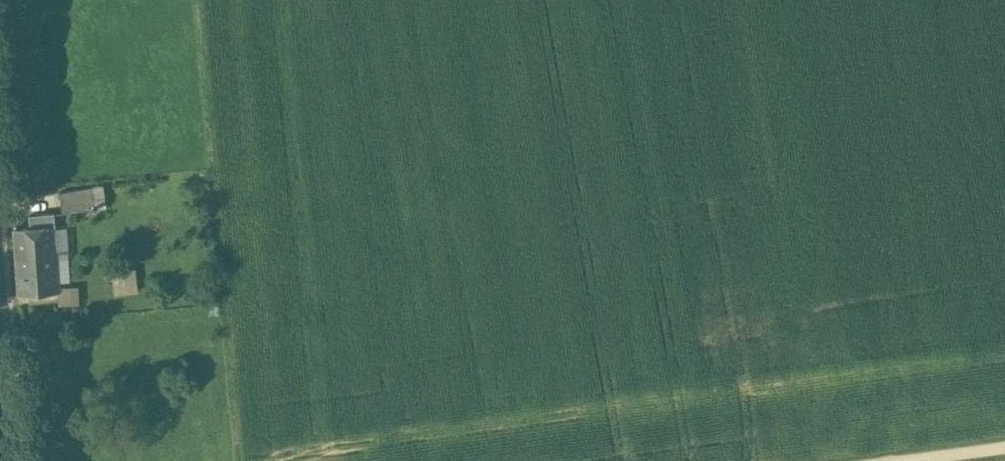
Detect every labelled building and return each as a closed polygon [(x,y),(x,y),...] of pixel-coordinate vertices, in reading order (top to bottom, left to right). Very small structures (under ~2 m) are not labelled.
[(104,185),(59,189),(62,212),(106,207),(104,185)] [(30,226),(12,228),(17,294),(57,291),(60,291),(60,287),(54,212),(29,214),(30,226)] [(135,268),(111,271),(114,294),(138,291),(135,268)] [(60,291),(57,291),(58,304),(80,303),(78,285),(60,287),(60,291)]
